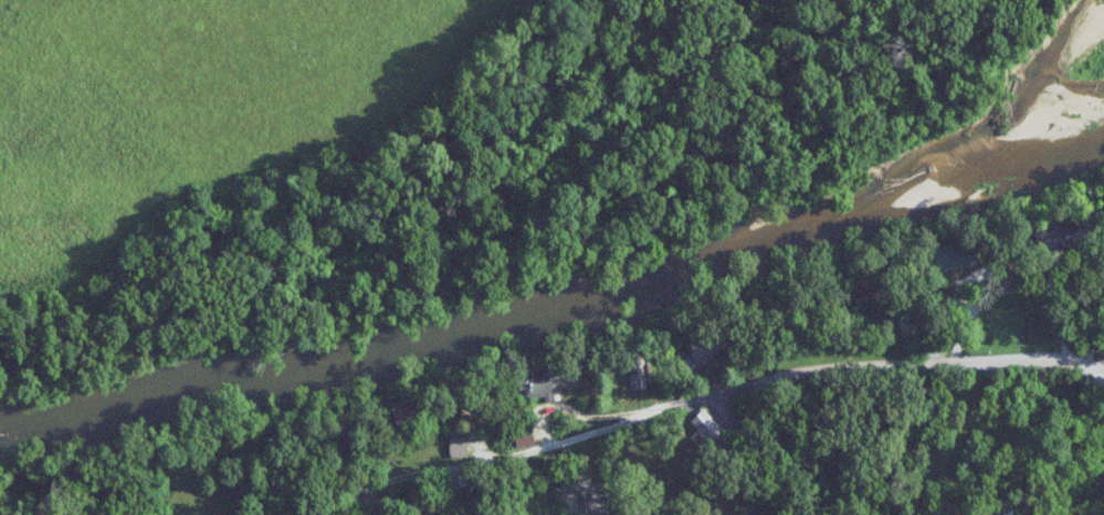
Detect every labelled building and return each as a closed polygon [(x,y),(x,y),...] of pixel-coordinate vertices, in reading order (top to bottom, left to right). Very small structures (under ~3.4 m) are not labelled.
[(1035,227),(1040,252),(1094,240),(1088,215),(1035,227)] [(970,268),(969,244),(934,246),(935,269),(970,268)] [(892,299),(889,284),(853,291),(856,306),(892,299)] [(719,366),(714,340),(677,347),(683,373),(719,366)] [(627,349),(627,383),(649,383),(649,349),(627,349)] [(551,385),(580,382),(578,365),(518,371),(521,400),(552,397),(551,385)] [(418,429),(413,406),(393,410),(398,433),(418,429)] [(516,450),(535,446),(531,428),(512,432),(516,450)]
